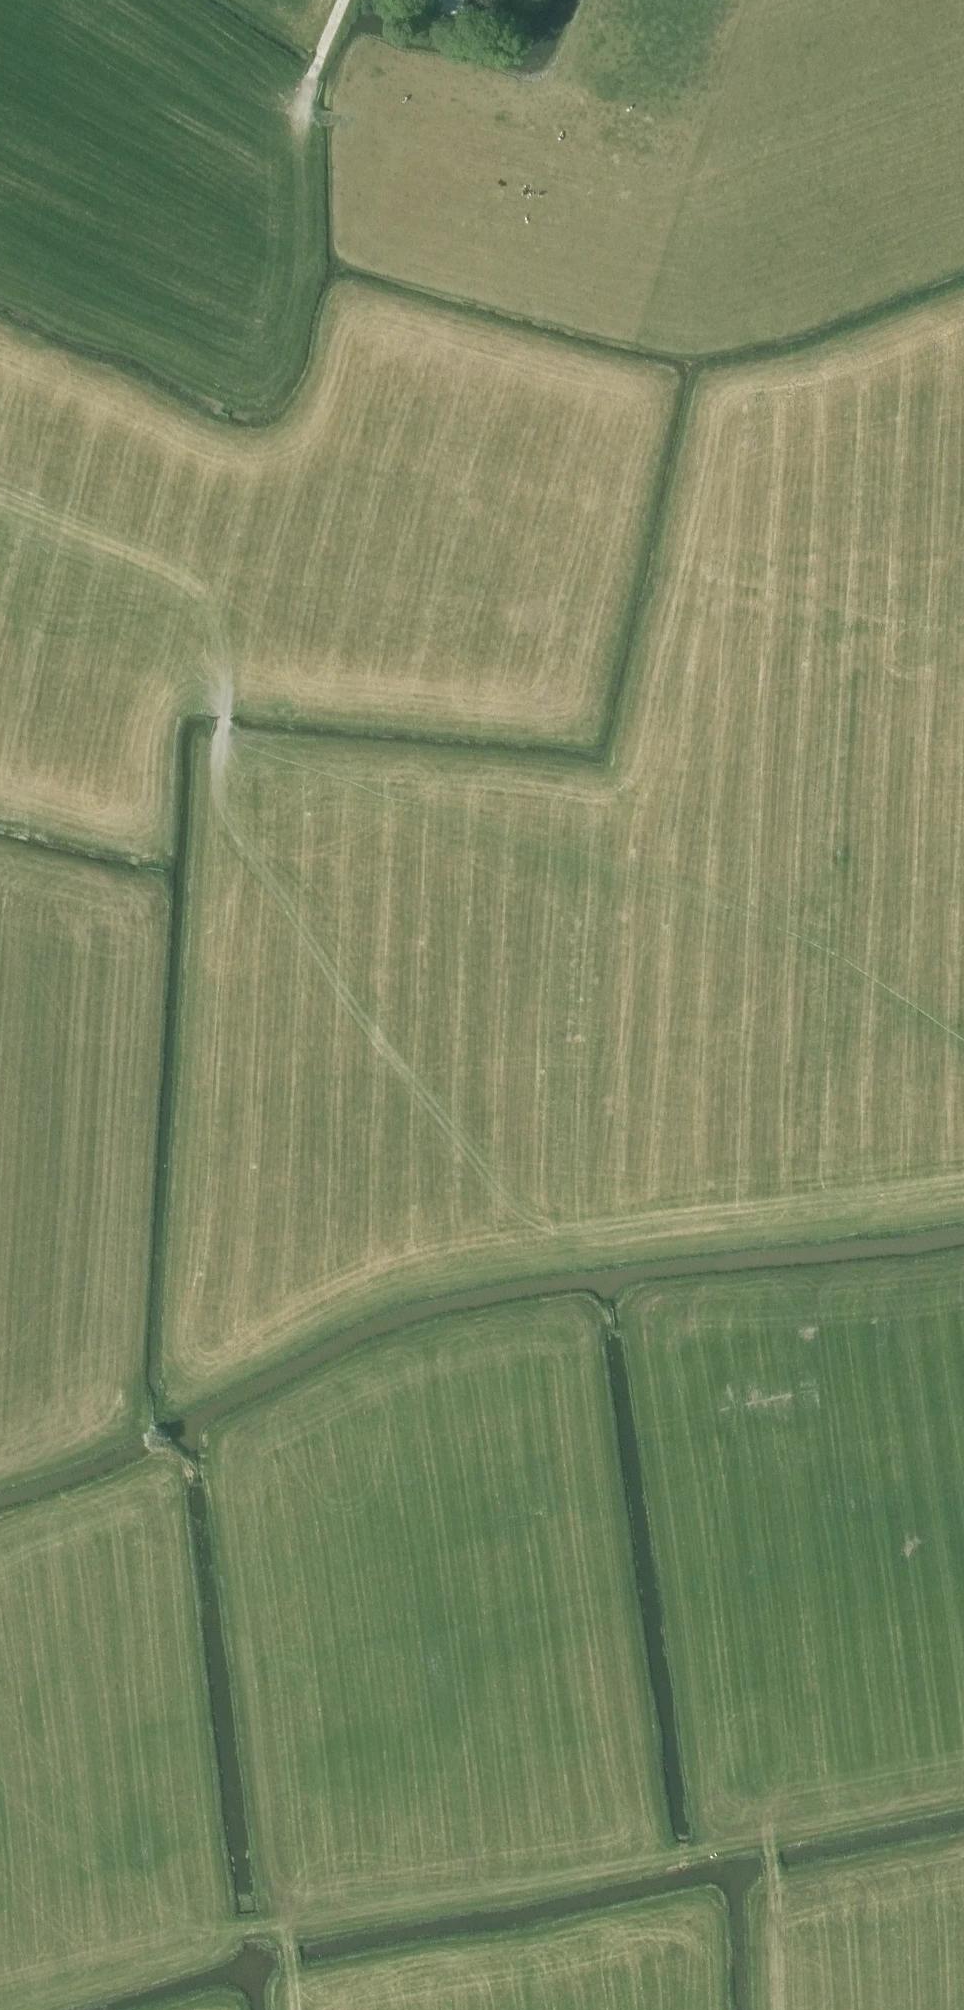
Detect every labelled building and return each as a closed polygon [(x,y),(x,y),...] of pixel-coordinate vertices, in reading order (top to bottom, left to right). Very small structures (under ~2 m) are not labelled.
[(458,18),(466,0),(416,0),(458,18)]
